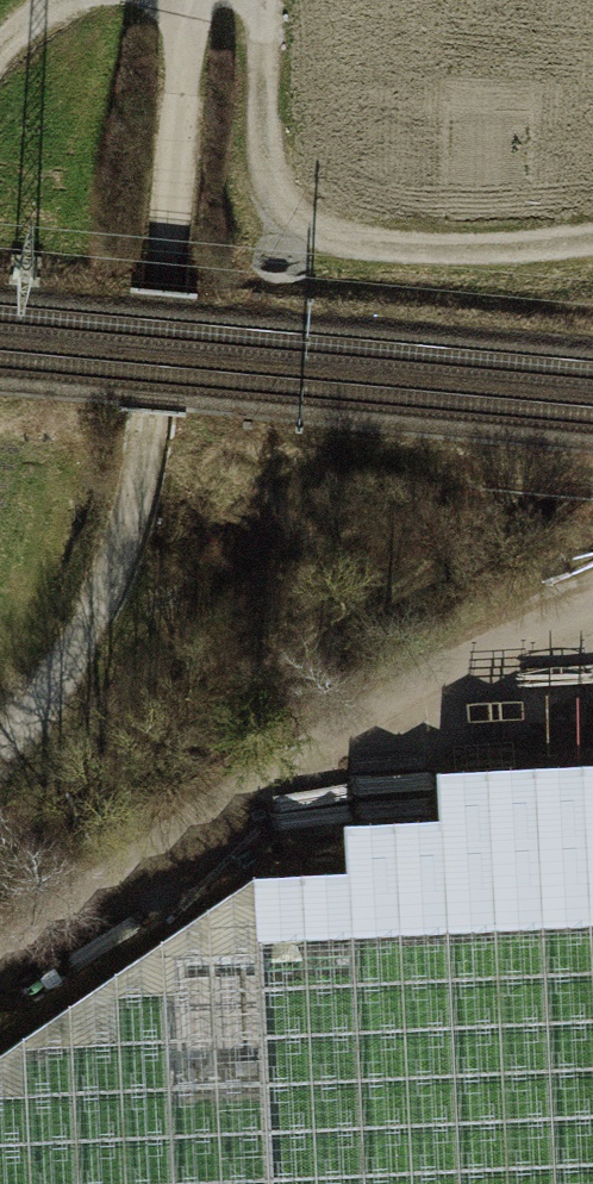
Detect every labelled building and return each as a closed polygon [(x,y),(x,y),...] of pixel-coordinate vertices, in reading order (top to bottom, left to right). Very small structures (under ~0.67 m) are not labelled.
[(438,765),(441,815),(342,821),(345,866),(255,871),(0,1048),(0,1183),(592,1183),(592,759),(438,765)]
